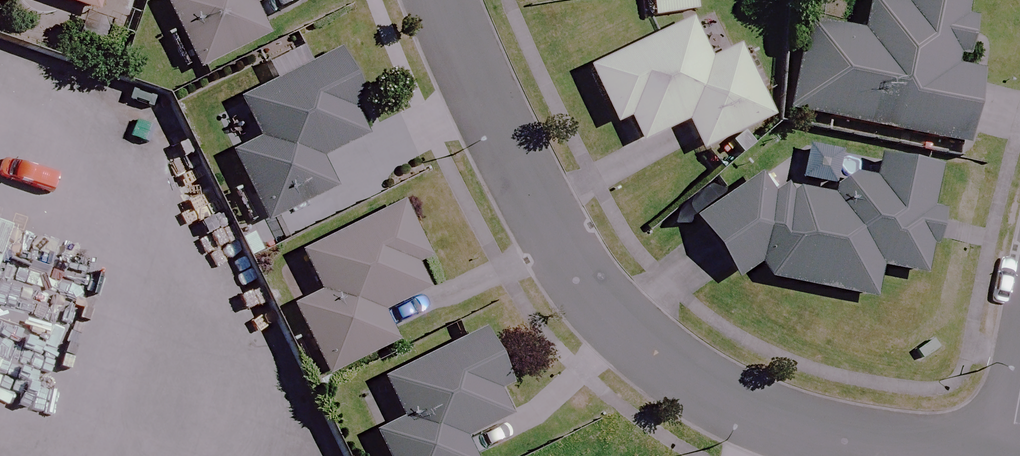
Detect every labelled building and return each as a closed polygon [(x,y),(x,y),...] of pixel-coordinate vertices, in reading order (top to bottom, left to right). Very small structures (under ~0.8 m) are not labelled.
[(90,15),(95,0),(44,0),(90,15)] [(156,2),(191,72),(260,38),(245,8),(262,0),(161,0),(156,2)] [(648,21),(693,14),(691,0),(644,0),(648,21)] [(895,8),(867,3),(859,39),(800,26),(782,113),(957,150),(973,75),(952,71),(967,0),(896,0),(895,8)] [(764,121),(713,10),(581,71),(606,127),(620,121),(632,146),(679,124),(693,153),(764,121)] [(314,160),(359,142),(348,116),(359,111),(335,53),(231,96),(250,141),(224,152),(254,224),(328,194),(314,160)] [(760,260),(755,285),(867,306),(873,273),(920,282),(932,220),(914,217),(923,170),(875,161),(870,187),(835,180),(831,201),(748,185),(688,227),(727,283),(760,260)] [(374,315),(420,293),(407,266),(420,260),(393,207),(293,257),(314,299),(287,313),(320,378),(389,344),(374,315)] [(477,332),(378,379),(396,419),(364,434),(375,455),(465,455),(458,441),(504,420),(491,392),(502,387),(477,332)]
